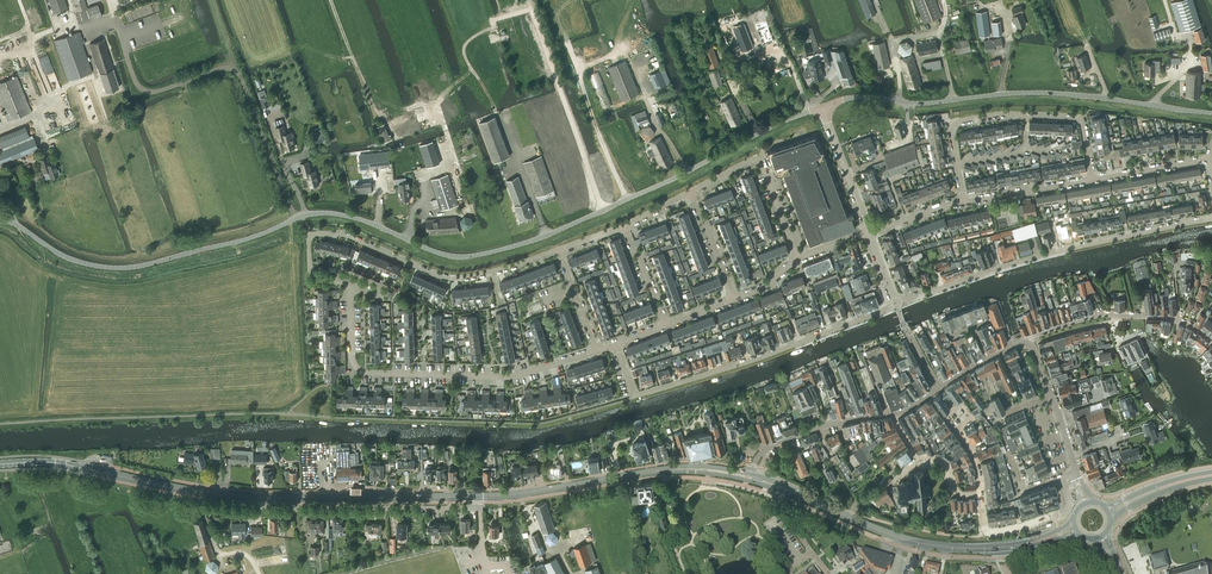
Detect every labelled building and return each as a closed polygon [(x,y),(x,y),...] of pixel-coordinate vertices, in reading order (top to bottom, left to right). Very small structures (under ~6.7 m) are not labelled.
[(67,9),(64,0),(49,0),(53,14),(67,9)] [(77,11),(76,12),(80,23),(102,16),(98,4),(87,8),(85,0),(73,0),(77,11)] [(867,18),(875,15),(870,0),(860,0),(867,18)] [(924,23),(941,16),(935,0),(915,0),(924,23)] [(1192,0),(1181,0),(1171,3),(1180,32),(1200,25),(1192,0)] [(1021,5),(1011,9),(1014,15),(1023,12),(1021,5)] [(979,37),(990,35),(987,11),(976,13),(979,37)] [(1026,24),(1022,13),(1013,16),(1017,27),(1026,24)] [(1151,17),(1148,17),(1152,29),(1159,27),(1155,15),(1151,17)] [(1000,21),(991,22),(993,35),(1002,34),(1000,21)] [(744,24),(732,28),(741,51),(753,47),(744,24)] [(767,28),(757,31),(762,47),(773,43),(767,28)] [(1169,28),(1153,33),(1155,40),(1156,39),(1171,35),(1169,28)] [(1203,38),(1201,30),(1189,34),(1192,42),(1203,38)] [(703,49),(710,70),(708,71),(713,86),(724,82),(722,75),(712,46),(713,45),(708,31),(698,34),(703,49)] [(54,40),(68,81),(92,72),(85,50),(78,32),(54,40)] [(1001,38),(984,41),(985,51),(1003,49),(1001,38)] [(105,92),(119,87),(113,69),(103,39),(90,44),(96,64),(95,64),(97,68),(98,68),(100,73),(99,73),(105,92)] [(971,51),(968,39),(954,43),(957,54),(971,51)] [(918,56),(938,52),(936,40),(916,44),(918,56)] [(872,44),(869,45),(870,49),(873,48),(878,68),(890,66),(884,41),(872,44)] [(912,46),(906,41),(899,43),(897,51),(903,56),(910,54),(912,46)] [(823,52),(825,61),(832,60),(830,50),(823,52)] [(1076,58),(1081,71),(1090,68),(1088,63),(1089,63),(1086,55),(1076,58)] [(908,89),(921,85),(913,56),(900,59),(908,89)] [(1209,56),(1202,57),(1204,70),(1211,68),(1209,56)] [(1165,64),(1165,72),(1180,72),(1180,58),(1171,58),(1170,58),(1170,64),(1165,64)] [(806,78),(812,77),(813,81),(824,78),(819,59),(808,62),(810,69),(804,71),(803,72),(802,72),(802,74),(803,76),(803,77),(805,78),(806,78)] [(924,71),(941,68),(940,59),(922,63),(924,71)] [(989,61),(991,68),(1001,66),(1000,64),(1003,64),(1002,59),(999,59),(989,61)] [(608,68),(622,101),(639,94),(625,60),(608,68)] [(1144,63),(1144,75),(1154,76),(1154,72),(1159,72),(1159,61),(1153,61),(1153,63),(1144,63)] [(664,69),(650,75),(656,89),(666,84),(669,82),(664,69)] [(1076,69),(1066,70),(1067,75),(1066,75),(1067,83),(1078,82),(1077,74),(1076,74),(1076,69)] [(1186,72),(1186,97),(1199,98),(1200,90),(1205,90),(1205,86),(1200,86),(1200,72),(1186,72)] [(17,76),(0,82),(0,101),(8,121),(31,112),(17,76)] [(265,91),(258,93),(260,97),(259,97),(263,108),(269,106),(265,95),(266,95),(265,91)] [(720,103),(731,126),(742,121),(731,98),(720,103)] [(636,128),(639,127),(638,125),(648,121),(645,111),(631,116),(636,128)] [(1099,114),(1089,116),(1090,120),(1091,119),(1092,122),(1090,123),(1091,125),(1105,123),(1107,122),(1107,119),(1106,116),(1106,114),(1100,115),(1099,114)] [(480,123),(494,162),(510,156),(495,117),(480,123)] [(926,120),(927,126),(942,123),(941,121),(938,122),(937,118),(926,120)] [(927,126),(928,132),(939,130),(938,126),(942,126),(942,123),(927,126)] [(1009,125),(1011,134),(1018,133),(1018,134),(1022,133),(1021,129),(1022,129),(1021,124),(1016,125),(1016,123),(1009,125)] [(1105,123),(1091,125),(1091,127),(1093,127),(1094,131),(1110,128),(1110,127),(1110,125),(1105,126),(1105,123)] [(1065,124),(1064,134),(1071,135),(1071,134),(1077,135),(1077,129),(1072,128),(1072,125),(1065,124)] [(899,139),(906,136),(902,125),(895,127),(899,139)] [(997,137),(997,138),(1004,137),(1003,136),(1004,136),(1002,126),(999,126),(999,125),(995,126),(995,127),(997,137)] [(1002,126),(1004,136),(1011,134),(1009,125),(1002,126)] [(0,136),(0,145),(1,147),(29,136),(25,126),(0,136)] [(292,137),(293,136),(292,134),(291,133),(291,132),(285,134),(282,126),(275,128),(278,139),(282,138),(285,149),(295,147),(292,137)] [(640,133),(644,139),(651,139),(655,132),(650,126),(643,127),(640,133)] [(988,128),(990,138),(997,137),(995,127),(988,128)] [(981,130),(983,139),(990,138),(988,128),(981,130)] [(1094,134),(1092,134),(1093,136),(1107,134),(1106,131),(1111,130),(1110,128),(1094,131),(1094,134)] [(1168,142),(1170,149),(1172,148),(1172,146),(1175,146),(1172,129),(1170,129),(1171,134),(1167,135),(1168,142)] [(974,131),(976,140),(983,139),(981,130),(974,131)] [(321,131),(312,134),(313,138),(315,144),(321,142),(320,139),(323,138),(321,131)] [(967,132),(969,142),(976,140),(974,131),(967,132)] [(1161,131),(1164,148),(1167,147),(1167,149),(1170,149),(1168,142),(1167,135),(1164,135),(1163,131),(1161,131)] [(959,144),(969,142),(967,132),(960,133),(960,137),(958,137),(959,144)] [(1149,133),(1152,150),(1155,149),(1156,151),(1158,150),(1156,136),(1153,137),(1152,132),(1149,133)] [(1140,147),(1141,152),(1144,151),(1145,153),(1147,152),(1145,138),(1141,139),(1141,134),(1138,135),(1140,147)] [(929,138),(930,144),(941,142),(941,138),(944,137),(944,135),(929,138)] [(848,215),(846,211),(843,206),(842,207),(841,203),(842,203),(840,198),(839,198),(838,195),(839,194),(839,195),(836,190),(835,187),(836,186),(833,181),(831,178),(833,178),(830,173),(829,173),(828,170),(829,169),(830,170),(827,164),(826,165),(825,161),(826,161),(827,161),(824,156),(823,156),(822,153),(823,153),(824,153),(814,136),(767,152),(774,171),(774,172),(775,172),(776,173),(777,174),(778,174),(779,174),(780,174),(781,174),(783,174),(784,181),(784,180),(786,180),(787,183),(786,183),(788,191),(788,190),(790,190),(791,193),(790,193),(792,201),(792,200),(793,200),(795,203),(794,203),(795,211),(796,211),(796,210),(797,210),(798,213),(799,221),(799,220),(801,220),(802,223),(803,231),(803,230),(805,230),(806,233),(805,234),(809,243),(821,239),(820,236),(822,235),(823,239),(855,228),(851,217),(854,216),(853,213),(848,215)] [(1127,137),(1130,154),(1133,153),(1134,155),(1136,154),(1135,146),(1133,140),(1130,141),(1130,136),(1127,137)] [(38,149),(34,137),(0,151),(0,165),(38,149)] [(650,158),(655,156),(661,169),(673,163),(660,137),(649,142),(653,150),(648,153),(650,158)] [(870,152),(875,150),(870,137),(852,144),(856,154),(863,152),(862,149),(868,147),(870,152)] [(1123,148),(1120,149),(1121,157),(1127,156),(1127,154),(1130,154),(1127,137),(1125,137),(1125,138),(1121,138),(1122,142),(1123,148)] [(1096,145),(1094,145),(1095,147),(1109,145),(1108,142),(1113,141),(1113,139),(1096,142),(1096,145)] [(883,154),(888,169),(891,168),(894,167),(897,166),(900,165),(905,163),(908,162),(913,160),(917,158),(914,143),(883,154)] [(998,146),(993,150),(992,151),(995,153),(999,150),(1001,149),(1000,148),(1003,146),(1002,143),(998,146)] [(1109,145),(1095,147),(1095,148),(1095,150),(1097,150),(1098,153),(1099,157),(1104,156),(1103,152),(1106,151),(1110,151),(1113,150),(1113,148),(1112,144),(1109,145)] [(931,149),(932,155),(944,153),(943,150),(947,149),(946,147),(931,149)] [(385,155),(349,159),(351,172),(386,166),(385,155)] [(523,163),(536,197),(554,190),(541,156),(523,163)] [(56,176),(59,175),(54,162),(49,164),(47,157),(39,160),(43,170),(47,168),(50,178),(52,177),(53,178),(57,177),(56,176)] [(1076,159),(1078,171),(1086,170),(1084,161),(1085,161),(1084,157),(1076,159)] [(949,161),(948,158),(933,161),(935,167),(946,165),(945,161),(949,161)] [(1070,163),(1071,173),(1078,171),(1076,159),(1069,160),(1070,163)] [(307,175),(307,176),(310,187),(319,184),(315,170),(310,172),(307,162),(301,164),(304,176),(307,175)] [(1055,163),(1057,175),(1064,174),(1063,164),(1062,164),(1062,162),(1055,163)] [(921,164),(920,164),(921,167),(923,170),(923,172),(928,171),(930,170),(929,165),(925,166),(924,163),(921,164)] [(1048,165),(1050,176),(1057,175),(1055,163),(1048,165)] [(1063,164),(1064,174),(1071,173),(1070,163),(1063,164)] [(1031,167),(1033,179),(1041,178),(1039,168),(1038,165),(1036,166),(1031,167)] [(1043,178),(1050,176),(1048,165),(1041,166),(1041,168),(1043,178)] [(402,167),(393,169),(394,177),(403,175),(402,167)] [(1025,171),(1026,181),(1033,179),(1031,167),(1024,168),(1025,171)] [(369,170),(370,177),(380,176),(379,169),(369,170)] [(863,172),(866,180),(876,176),(875,176),(872,169),(863,172)] [(1192,170),(1194,178),(1201,177),(1200,169),(1192,170)] [(1185,171),(1187,179),(1194,178),(1192,170),(1185,171)] [(1018,172),(1019,182),(1026,181),(1025,171),(1018,172)] [(1178,172),(1180,180),(1187,179),(1185,171),(1178,172)] [(998,186),(1005,184),(1004,175),(1003,172),(996,173),(996,176),(998,186)] [(1011,173),(1012,183),(1019,182),(1018,172),(1011,173)] [(1171,174),(1173,182),(1180,180),(1178,172),(1171,174)] [(1004,175),(1005,184),(1012,183),(1011,173),(1004,175)] [(447,175),(431,180),(437,198),(431,200),(435,212),(456,205),(458,204),(448,174),(447,175)] [(742,177),(744,184),(754,181),(751,174),(742,177)] [(1164,175),(1166,183),(1173,182),(1171,174),(1164,175)] [(1158,184),(1166,183),(1164,175),(1157,176),(1158,184)] [(878,184),(876,179),(878,179),(876,176),(866,180),(869,188),(878,184)] [(941,180),(947,195),(949,194),(948,190),(951,189),(950,185),(953,184),(950,178),(947,179),(946,177),(943,178),(942,176),(940,177),(940,178),(941,180)] [(987,177),(989,187),(996,186),(994,176),(987,177)] [(1147,178),(1149,186),(1156,184),(1154,176),(1147,178)] [(528,201),(527,201),(518,177),(506,181),(516,206),(515,206),(520,221),(534,216),(528,201)] [(980,178),(982,188),(989,187),(987,177),(980,178)] [(936,183),(940,193),(944,192),(945,195),(947,195),(941,180),(940,178),(935,180),(936,183)] [(967,191),(975,190),(973,180),(972,178),(966,179),(966,181),(967,191)] [(973,180),(975,190),(982,188),(980,178),(973,180)] [(1140,179),(1142,187),(1149,186),(1147,178),(1140,179)] [(1133,180),(1135,188),(1142,187),(1140,179),(1133,180)] [(1126,181),(1127,189),(1135,188),(1133,180),(1126,181)] [(744,184),(747,191),(756,187),(754,181),(744,184)] [(929,182),(935,199),(937,198),(936,195),(940,193),(936,183),(933,184),(931,181),(929,182)] [(1119,183),(1120,191),(1127,189),(1126,181),(1119,183)] [(410,190),(409,182),(399,184),(401,201),(410,200),(409,194),(408,190),(410,190)] [(924,185),(928,197),(932,196),(934,199),(935,199),(929,182),(926,183),(927,184),(924,185)] [(372,192),(372,191),(371,183),(355,184),(356,189),(354,190),(355,193),(356,193),(365,192),(365,191),(372,190),(372,192)] [(919,189),(924,203),(926,202),(925,199),(928,197),(924,185),(923,183),(918,186),(919,189)] [(1112,184),(1113,192),(1117,191),(1117,193),(1121,193),(1120,191),(1119,183),(1112,184)] [(871,194),(874,202),(883,198),(880,191),(882,190),(889,188),(888,184),(880,187),(871,190),(872,194),(871,194)] [(1102,186),(1104,194),(1111,192),(1109,184),(1102,186)] [(1095,187),(1097,195),(1104,194),(1102,186),(1095,187)] [(747,191),(750,198),(759,194),(756,187),(747,191)] [(1088,188),(1090,196),(1097,195),(1095,187),(1088,188)] [(1081,189),(1083,197),(1090,196),(1088,188),(1081,189)] [(725,192),(728,201),(735,198),(731,189),(725,192)] [(913,191),(917,201),(921,200),(922,204),(924,203),(919,189),(913,191)] [(1074,190),(1076,198),(1083,197),(1081,189),(1074,190)] [(1067,192),(1069,200),(1076,198),(1074,190),(1067,192)] [(897,195),(900,204),(905,202),(906,206),(910,204),(911,208),(913,207),(908,193),(907,191),(897,195)] [(908,193),(913,207),(915,206),(914,203),(917,201),(913,191),(908,193)] [(1199,191),(1189,193),(1190,196),(1190,198),(1198,197),(1199,204),(1195,204),(1196,209),(1200,209),(1207,208),(1205,195),(1200,196),(1199,191)] [(718,194),(721,203),(728,201),(725,192),(718,194)] [(1057,193),(1059,201),(1066,200),(1064,192),(1057,193)] [(1050,195),(1052,203),(1059,201),(1057,193),(1050,195)] [(711,197),(715,206),(721,203),(718,194),(711,197)] [(750,198),(752,204),(761,201),(759,194),(750,198)] [(1043,196),(1045,204),(1052,203),(1050,195),(1043,196)] [(1037,205),(1045,204),(1043,196),(1036,197),(1037,205)] [(708,208),(715,206),(711,197),(704,199),(708,208)] [(886,206),(883,198),(874,202),(877,210),(886,206)] [(1028,198),(1031,214),(1036,213),(1034,203),(1032,203),(1031,198),(1028,198)] [(752,204),(755,211),(764,207),(761,201),(752,204)] [(1184,206),(1186,214),(1193,213),(1191,205),(1184,206)] [(1177,207),(1178,215),(1186,214),(1184,206),(1177,207)] [(755,211),(757,218),(766,214),(764,207),(755,211)] [(1170,208),(1171,217),(1178,215),(1177,207),(1170,208)] [(1163,210),(1164,218),(1171,217),(1170,208),(1163,210)] [(982,211),(985,221),(992,219),(990,209),(982,211)] [(676,218),(679,217),(681,223),(691,220),(688,213),(685,214),(683,210),(674,214),(676,218)] [(1156,211),(1157,219),(1164,218),(1163,210),(1156,211)] [(976,213),(978,222),(985,221),(982,211),(976,213)] [(1113,216),(1116,226),(1116,228),(1120,227),(1120,226),(1123,225),(1123,221),(1126,221),(1124,211),(1119,212),(1119,214),(1113,216)] [(1149,212),(1150,220),(1157,219),(1156,211),(1149,212)] [(1142,213),(1143,221),(1150,220),(1149,212),(1142,213)] [(969,214),(971,224),(978,222),(976,213),(969,214)] [(1135,214),(1136,223),(1143,221),(1142,213),(1135,214)] [(757,218),(760,224),(769,221),(766,214),(757,218)] [(962,216),(964,225),(971,224),(969,214),(962,216)] [(1128,216),(1129,224),(1136,223),(1135,214),(1128,216)] [(464,215),(460,221),(462,227),(464,228),(469,229),(473,224),(473,223),(471,217),(464,215)] [(955,217),(957,227),(964,225),(962,216),(955,217)] [(1106,220),(1108,228),(1116,226),(1113,216),(1106,217),(1106,220)] [(426,220),(428,235),(460,232),(455,217),(426,220)] [(950,228),(957,227),(955,217),(948,219),(950,228)] [(1050,225),(1061,223),(1059,217),(1049,219),(1050,225)] [(937,220),(941,229),(948,227),(944,218),(937,220)] [(681,223),(684,230),(693,226),(691,220),(681,223)] [(720,224),(722,231),(732,227),(729,220),(720,224)] [(931,223),(934,232),(941,229),(937,220),(931,223)] [(1099,221),(1100,229),(1108,228),(1106,220),(1099,221)] [(760,224),(762,231),(771,227),(769,221),(760,224)] [(1071,222),(1073,230),(1076,229),(1077,234),(1085,232),(1084,224),(1083,224),(1082,221),(1075,223),(1075,221),(1071,222)] [(1091,223),(1093,231),(1100,229),(1099,221),(1091,223)] [(1048,222),(1036,225),(1039,234),(1050,231),(1048,222)] [(659,226),(663,235),(670,232),(666,223),(659,226)] [(924,225),(927,234),(934,232),(931,223),(924,225)] [(1036,250),(1041,248),(1037,234),(1034,223),(1028,225),(1012,230),(1015,241),(1022,239),(1023,242),(1018,243),(1022,254),(1031,251),(1028,241),(1027,238),(1032,236),(1036,250)] [(1084,224),(1085,232),(1093,231),(1091,223),(1084,224)] [(1069,237),(1066,224),(1058,226),(1061,239),(1065,238),(1065,239),(1069,238),(1069,237)] [(917,228),(921,237),(927,234),(924,225),(917,228)] [(653,228),(656,238),(663,235),(659,226),(653,228)] [(684,230),(686,237),(696,233),(693,226),(684,230)] [(722,231),(725,237),(734,234),(732,227),(722,231)] [(762,231),(765,238),(774,234),(771,227),(762,231)] [(646,231),(649,240),(656,238),(653,228),(646,231)] [(911,230),(914,239),(921,237),(917,228),(911,230)] [(904,233),(907,242),(914,239),(911,230),(904,233)] [(639,233),(642,243),(649,240),(646,231),(639,233)] [(686,237),(689,243),(698,240),(696,233),(686,237)] [(883,240),(885,248),(894,244),(891,237),(893,237),(892,233),(885,236),(886,239),(883,240)] [(725,237),(727,244),(737,240),(734,234),(725,237)] [(1046,247),(1053,244),(1050,234),(1048,234),(1048,235),(1043,237),(1046,247)] [(610,242),(613,249),(622,245),(619,238),(610,242)] [(315,250),(327,252),(329,242),(321,240),(321,243),(316,242),(315,250)] [(689,243),(691,250),(701,246),(698,240),(689,243)] [(727,244),(730,250),(739,247),(737,240),(727,244)] [(329,242),(327,252),(334,254),(336,244),(329,242)] [(336,244),(334,254),(340,255),(343,245),(336,244)] [(779,246),(782,256),(789,253),(786,244),(779,246)] [(885,248),(888,255),(897,252),(894,244),(885,248)] [(989,248),(983,250),(987,263),(994,261),(991,253),(994,251),(992,244),(988,245),(989,248)] [(1001,248),(998,249),(1000,256),(1001,260),(1008,258),(1005,247),(1003,244),(1000,245),(1001,248)] [(1015,244),(1005,247),(1008,258),(1015,256),(1014,252),(1018,251),(1015,244)] [(343,245),(340,255),(347,257),(347,259),(351,260),(355,249),(350,248),(350,247),(343,245)] [(613,249),(615,255),(624,252),(622,245),(613,249)] [(844,255),(845,258),(858,253),(855,245),(848,247),(851,254),(848,256),(847,254),(844,255)] [(691,250),(694,257),(703,253),(701,246),(691,250)] [(772,249),(775,258),(782,256),(779,246),(772,249)] [(730,250),(732,257),(742,254),(739,247),(730,250)] [(590,252),(594,261),(601,258),(597,249),(590,252)] [(765,252),(769,261),(775,258),(772,249),(765,252)] [(975,249),(971,251),(974,259),(977,257),(980,266),(987,263),(983,250),(976,252),(975,249)] [(358,260),(363,262),(367,253),(360,250),(359,252),(356,250),(352,261),(357,263),(358,260)] [(584,254),(587,263),(594,261),(590,252),(584,254)] [(615,255),(617,262),(627,259),(624,252),(615,255)] [(758,254),(762,263),(769,261),(765,252),(758,254)] [(900,259),(897,252),(888,255),(891,262),(900,259)] [(912,255),(914,261),(923,258),(923,257),(921,252),(912,255)] [(367,253),(363,262),(369,265),(373,255),(367,253)] [(654,256),(656,263),(666,260),(663,253),(654,256)] [(694,257),(696,263),(706,260),(703,253),(694,257)] [(840,259),(835,260),(839,271),(844,269),(842,263),(851,260),(855,269),(860,267),(859,263),(861,262),(858,253),(845,258),(840,259)] [(577,257),(580,266),(587,263),(584,254),(577,257)] [(732,257),(735,264),(744,260),(742,254),(732,257)] [(373,255),(369,265),(376,268),(380,258),(373,255)] [(810,263),(803,266),(807,277),(814,275),(815,276),(828,271),(827,270),(834,267),(829,256),(822,258),(823,260),(811,264),(810,263)] [(958,261),(955,261),(960,275),(965,274),(964,269),(965,268),(964,265),(962,260),(961,260),(960,256),(957,257),(958,261)] [(574,268),(580,266),(577,257),(570,259),(574,268)] [(966,259),(962,260),(964,265),(965,268),(964,269),(965,274),(973,271),(971,263),(973,263),(971,257),(966,259)] [(380,258),(376,268),(382,270),(386,261),(380,258)] [(617,262),(620,269),(629,265),(627,259),(617,262)] [(948,259),(937,263),(940,270),(943,269),(945,272),(941,273),(943,281),(954,278),(949,262),(948,259)] [(1136,261),(1134,264),(1138,282),(1141,281),(1143,280),(1144,280),(1145,289),(1143,290),(1146,313),(1147,313),(1149,313),(1152,313),(1153,313),(1153,312),(1154,299),(1153,293),(1152,293),(1150,279),(1145,259),(1144,259),(1136,261)] [(656,263),(659,270),(668,266),(666,260),(656,263)] [(696,263),(699,270),(708,267),(706,260),(696,263)] [(735,264),(737,270),(747,267),(744,260),(735,264)] [(386,261),(382,270),(389,273),(393,264),(386,261)] [(952,261),(949,262),(954,278),(960,275),(955,261),(952,262),(952,261)] [(1162,270),(1161,261),(1154,262),(1155,272),(1162,270)] [(550,274),(549,275),(551,280),(553,279),(551,274),(557,272),(554,263),(547,266),(550,274)] [(393,264),(389,273),(395,276),(395,278),(398,279),(401,272),(401,271),(402,270),(399,269),(400,267),(393,264)] [(620,269),(622,275),(632,272),(629,265),(620,269)] [(893,269),(896,275),(905,272),(902,265),(893,269)] [(1180,281),(1190,281),(1191,274),(1191,266),(1191,265),(1190,265),(1186,266),(1186,267),(1182,267),(1182,268),(1182,274),(1181,273),(1180,281)] [(543,277),(542,277),(544,282),(546,281),(545,277),(549,275),(550,274),(547,266),(540,268),(543,277)] [(659,270),(661,276),(671,273),(668,266),(659,270)] [(737,270),(740,277),(749,273),(747,267),(737,270)] [(537,280),(536,280),(537,285),(540,284),(538,279),(542,277),(543,277),(540,268),(534,271),(537,280)] [(744,283),(745,288),(756,284),(753,277),(759,275),(760,278),(764,276),(762,269),(759,270),(749,274),(749,273),(740,277),(742,284),(744,283)] [(1202,283),(1208,284),(1211,271),(1205,269),(1202,283)] [(924,283),(932,280),(928,270),(920,273),(924,283)] [(530,282),(529,283),(530,287),(533,286),(531,282),(536,280),(537,280),(534,271),(527,273),(530,282)] [(622,275),(625,282),(634,279),(632,272),(622,275)] [(898,282),(900,282),(907,279),(908,279),(905,272),(896,275),(898,282)] [(523,285),(522,285),(524,290),(526,289),(525,284),(529,283),(530,282),(527,273),(520,276),(523,285)] [(661,276),(664,283),(673,280),(671,273),(661,276)] [(412,289),(414,290),(420,277),(413,274),(410,282),(414,284),(412,289)] [(861,290),(871,287),(866,274),(855,278),(857,283),(858,283),(861,290)] [(517,287),(516,287),(517,292),(520,291),(518,287),(522,285),(523,285),(520,276),(513,278),(517,287)] [(795,278),(798,288),(805,285),(802,276),(795,278)] [(420,277),(414,290),(417,291),(419,286),(423,288),(427,280),(420,277)] [(712,280),(716,289),(723,286),(720,277),(712,280)] [(510,290),(509,290),(510,295),(513,294),(511,289),(516,287),(517,287),(513,278),(507,281),(510,289),(510,290)] [(585,282),(587,289),(597,285),(594,278),(585,282)] [(788,281),(792,290),(798,288),(795,278),(788,281)] [(825,282),(827,289),(838,285),(835,278),(825,282)] [(847,301),(851,299),(853,299),(848,284),(845,285),(842,278),(839,279),(842,286),(841,286),(847,301)] [(907,279),(910,287),(911,288),(920,284),(917,278),(912,280),(911,278),(908,279),(907,279)] [(625,282),(627,289),(637,285),(634,279),(625,282)] [(904,290),(910,287),(907,279),(900,282),(904,290)] [(425,295),(427,296),(433,283),(427,280),(423,288),(427,289),(425,295)] [(664,283),(666,290),(676,286),(673,280),(664,283)] [(716,289),(712,280),(706,282),(710,291),(716,289)] [(1087,314),(1087,313),(1094,312),(1090,299),(1087,300),(1085,294),(1095,292),(1089,280),(1084,281),(1078,283),(1081,294),(1080,294),(1087,314)] [(510,289),(507,281),(500,283),(503,292),(502,292),(504,297),(505,300),(507,299),(506,296),(504,292),(509,290),(510,289)] [(785,293),(792,290),(788,281),(781,283),(785,293)] [(1190,286),(1190,281),(1180,281),(1180,291),(1189,292),(1189,293),(1192,294),(1194,287),(1190,286)] [(699,285),(703,294),(710,291),(706,282),(699,285)] [(816,293),(827,289),(825,282),(814,286),(816,293)] [(433,283),(427,296),(430,297),(433,292),(436,293),(440,286),(433,283)] [(587,289),(590,295),(599,292),(597,285),(587,289)] [(627,289),(630,296),(639,292),(637,285),(627,289)] [(692,287),(696,296),(703,294),(699,285),(692,287)] [(446,289),(440,286),(436,293),(440,295),(438,301),(440,302),(446,289)] [(482,296),(481,296),(481,301),(484,301),(483,296),(489,295),(488,286),(481,287),(482,296)] [(666,290),(669,296),(678,293),(676,286),(666,290)] [(1201,286),(1196,299),(1202,301),(1207,288),(1201,286)] [(475,297),(474,297),(474,302),(477,302),(476,297),(481,296),(482,296),(481,287),(474,288),(475,297)] [(1026,295),(1038,330),(1043,328),(1038,311),(1039,311),(1037,308),(1037,307),(1037,306),(1038,306),(1036,300),(1032,287),(1024,289),(1026,295)] [(468,298),(466,298),(467,303),(470,303),(469,298),(474,297),(475,297),(474,288),(467,289),(468,298)] [(455,299),(459,299),(461,299),(460,289),(452,290),(453,299),(452,300),(453,305),(455,304),(455,299)] [(461,299),(459,299),(460,304),(459,304),(459,305),(460,309),(461,309),(460,304),(463,304),(462,299),(466,298),(468,298),(467,289),(460,289),(461,299)] [(318,290),(319,298),(328,297),(328,294),(337,294),(337,290),(318,290)] [(774,293),(778,302),(785,300),(781,290),(774,293)] [(813,290),(808,292),(810,299),(816,297),(813,290)] [(686,293),(688,300),(694,298),(692,291),(686,293)] [(860,302),(853,304),(857,314),(880,306),(876,295),(875,296),(873,291),(864,294),(866,299),(860,301),(860,302)] [(590,295),(592,302),(602,299),(599,292),(590,295)] [(669,296),(671,303),(681,300),(678,293),(669,296)] [(767,295),(771,305),(778,302),(774,293),(767,295)] [(1077,302),(1081,315),(1087,314),(1080,294),(1077,295),(1075,295),(1077,302)] [(1165,294),(1160,295),(1162,303),(1160,303),(1160,313),(1160,314),(1168,315),(1167,304),(1166,296),(1166,295),(1165,294)] [(760,298),(764,307),(771,305),(767,295),(760,298)] [(1024,315),(1025,318),(1027,324),(1030,333),(1038,330),(1026,295),(1021,297),(1026,311),(1027,311),(1028,312),(1023,313),(1024,315)] [(1048,311),(1052,325),(1058,323),(1055,312),(1053,313),(1052,308),(1053,308),(1052,301),(1050,296),(1047,297),(1051,310),(1048,311)] [(818,307),(815,298),(810,300),(813,309),(818,307)] [(592,302),(595,309),(604,305),(602,299),(592,302)] [(751,301),(755,310),(761,308),(758,299),(751,301)] [(1115,301),(1115,310),(1115,311),(1125,310),(1125,300),(1121,300),(1121,299),(1119,299),(1119,301),(1115,301)] [(683,306),(681,300),(671,303),(674,310),(683,306)] [(745,304),(748,313),(755,310),(751,301),(745,304)] [(1055,312),(1058,323),(1064,321),(1060,308),(1059,304),(1058,301),(1055,302),(1057,309),(1054,310),(1053,308),(1052,308),(1053,313),(1055,312)] [(1060,308),(1064,321),(1075,317),(1071,304),(1070,301),(1065,303),(1059,304),(1060,308)] [(833,307),(836,315),(838,314),(839,317),(842,316),(843,316),(845,315),(846,314),(842,302),(834,305),(835,306),(833,307)] [(1071,304),(1075,317),(1081,315),(1077,302),(1071,304)] [(644,305),(647,315),(654,312),(651,303),(644,305)] [(986,353),(987,353),(1001,345),(1007,343),(1003,329),(995,331),(995,330),(1005,326),(996,303),(986,307),(992,322),(988,324),(976,329),(978,333),(979,336),(980,339),(983,345),(986,353)] [(978,305),(982,316),(987,314),(983,303),(978,305)] [(316,305),(316,312),(329,312),(329,308),(338,308),(338,304),(316,305)] [(738,306),(741,315),(748,313),(745,304),(738,306)] [(1038,311),(1043,328),(1050,326),(1045,304),(1038,306),(1037,306),(1037,307),(1037,308),(1039,311),(1038,311)] [(595,309),(597,315),(607,312),(604,305),(595,309)] [(637,308),(641,317),(647,315),(644,305),(637,308)] [(972,307),(977,318),(982,316),(978,305),(972,307)] [(731,309),(735,318),(741,315),(738,306),(731,309)] [(790,307),(786,309),(790,318),(794,317),(790,307)] [(833,316),(836,315),(833,307),(830,308),(830,307),(823,310),(827,321),(834,319),(833,316)] [(967,309),(972,320),(977,318),(972,307),(967,309)] [(631,310),(634,320),(641,317),(637,308),(631,310)] [(560,313),(562,318),(563,319),(572,316),(569,309),(560,312),(560,311),(555,313),(556,315),(560,313)] [(725,311),(728,320),(735,318),(731,309),(725,311)] [(962,311),(966,322),(972,320),(967,309),(962,311)] [(1200,313),(1196,322),(1195,324),(1201,327),(1207,319),(1209,314),(1210,312),(1211,311),(1207,309),(1205,315),(1200,313)] [(624,313),(627,323),(634,320),(631,310),(624,313)] [(496,313),(497,320),(507,318),(507,319),(512,318),(511,315),(506,316),(505,311),(496,313)] [(721,323),(728,320),(725,311),(718,314),(721,323)] [(957,313),(961,324),(966,322),(962,311),(957,313)] [(597,315),(600,322),(609,319),(607,312),(597,315)] [(952,315),(956,326),(961,324),(957,313),(952,315)] [(807,320),(810,328),(819,324),(817,319),(817,320),(816,317),(815,315),(807,318),(808,320),(807,320)] [(947,317),(951,328),(956,326),(952,315),(947,317)] [(467,319),(467,323),(468,325),(477,323),(476,316),(467,317),(466,316),(462,317),(462,319),(467,319)] [(563,320),(565,324),(565,326),(574,322),(572,316),(563,319),(562,318),(557,319),(558,322),(563,320)] [(706,318),(709,328),(716,325),(713,316),(706,318)] [(799,333),(810,328),(807,320),(808,320),(807,318),(806,317),(795,322),(799,333)] [(946,330),(951,328),(947,317),(941,319),(946,330)] [(497,320),(499,327),(508,325),(508,326),(513,325),(513,323),(518,322),(518,321),(508,323),(507,319),(507,318),(497,320)] [(699,321),(702,330),(709,328),(706,318),(699,321)] [(329,323),(338,322),(339,322),(338,319),(316,319),(317,323),(319,323),(320,327),(329,326),(329,323)] [(600,322),(602,329),(612,325),(609,319),(600,322)] [(781,322),(787,338),(793,336),(790,327),(791,327),(788,319),(781,322)] [(1201,327),(1208,332),(1211,327),(1211,324),(1211,323),(1211,321),(1211,320),(1210,322),(1207,319),(1201,327)] [(530,324),(532,328),(532,329),(541,327),(539,320),(530,322),(530,321),(525,323),(526,325),(530,324)] [(1153,320),(1152,330),(1153,330),(1156,330),(1160,331),(1161,326),(1161,324),(1161,321),(1153,320)] [(692,323),(696,333),(702,330),(699,321),(692,323)] [(770,321),(764,323),(766,330),(772,328),(770,321)] [(1169,333),(1171,323),(1161,321),(1161,324),(1163,324),(1160,335),(1168,337),(1169,333)] [(566,327),(567,331),(568,332),(576,329),(574,322),(565,326),(565,324),(560,326),(561,329),(566,327)] [(781,322),(772,325),(774,331),(777,330),(781,340),(787,338),(781,322)] [(468,326),(468,331),(468,332),(478,330),(477,323),(468,325),(467,323),(463,324),(463,327),(468,326)] [(685,326),(689,335),(696,333),(692,323),(685,326)] [(1019,325),(1023,336),(1030,333),(1027,324),(1024,325),(1023,324),(1019,325)] [(499,327),(500,334),(509,332),(510,333),(514,332),(514,330),(509,331),(508,326),(508,325),(499,327)] [(614,332),(612,325),(602,329),(605,336),(614,332)] [(1181,340),(1182,335),(1184,327),(1178,325),(1176,333),(1174,333),(1173,341),(1178,342),(1178,339),(1181,340)] [(679,328),(682,338),(689,335),(685,326),(679,328)] [(533,330),(534,335),(534,336),(544,333),(541,327),(532,329),(532,328),(527,330),(528,332),(533,330)] [(675,340),(682,338),(679,328),(672,331),(675,340)] [(568,333),(570,338),(570,339),(579,336),(576,329),(568,332),(567,331),(562,333),(563,335),(568,333)] [(921,335),(918,336),(927,352),(933,348),(923,329),(919,331),(921,335)] [(326,334),(326,340),(326,341),(345,340),(345,337),(335,337),(335,333),(335,330),(326,330),(326,334)] [(469,333),(469,338),(469,339),(479,338),(478,330),(468,332),(468,331),(464,331),(464,334),(469,333)] [(1081,331),(1084,340),(1086,339),(1088,344),(1090,344),(1087,330),(1081,331)] [(1192,346),(1193,345),(1195,341),(1198,334),(1192,330),(1187,342),(1192,346)] [(500,334),(502,341),(511,339),(511,340),(516,339),(515,337),(511,338),(510,333),(509,332),(500,334)] [(948,354),(957,369),(962,366),(952,346),(947,336),(945,332),(939,335),(941,340),(943,339),(944,341),(942,342),(943,343),(944,346),(944,347),(948,354)] [(973,348),(978,357),(983,355),(978,344),(975,337),(974,338),(972,334),(971,332),(967,335),(973,348)] [(1071,334),(1075,348),(1077,347),(1079,346),(1076,332),(1071,334)] [(535,337),(536,342),(537,343),(546,340),(544,333),(534,336),(534,335),(529,336),(530,339),(535,337)] [(660,335),(664,345),(670,342),(667,333),(660,335)] [(726,339),(729,350),(732,359),(733,360),(743,356),(743,355),(744,354),(742,350),(741,350),(740,346),(734,348),(734,346),(733,342),(735,342),(732,334),(725,336),(726,339)] [(1065,335),(1068,344),(1069,349),(1072,348),(1075,348),(1071,334),(1065,335)] [(1193,345),(1198,348),(1198,349),(1200,346),(1199,345),(1200,344),(1201,345),(1205,340),(1198,334),(1195,341),(1193,345)] [(653,338),(657,347),(664,345),(660,335),(653,338)] [(751,337),(755,351),(756,351),(762,349),(757,335),(751,337)] [(767,348),(774,345),(771,335),(763,337),(763,338),(760,340),(763,348),(766,347),(767,348)] [(965,344),(973,360),(978,357),(973,348),(967,335),(956,340),(959,345),(964,343),(965,344)] [(582,343),(579,336),(570,339),(570,338),(565,339),(566,342),(571,340),(573,346),(582,343)] [(941,352),(953,372),(957,369),(948,354),(944,347),(944,346),(943,343),(941,344),(937,336),(933,338),(939,349),(940,348),(940,350),(941,352)] [(1053,339),(1057,352),(1061,351),(1060,349),(1067,347),(1064,336),(1053,339)] [(755,351),(751,337),(744,339),(749,353),(755,351)] [(470,340),(470,345),(470,346),(480,345),(479,338),(469,339),(469,338),(464,338),(465,341),(470,340)] [(647,340),(650,350),(657,347),(653,338),(647,340)] [(1119,346),(1123,356),(1126,355),(1129,362),(1138,358),(1143,370),(1150,367),(1146,359),(1142,360),(1141,357),(1144,356),(1145,355),(1140,344),(1137,338),(1119,346)] [(502,341),(503,348),(512,346),(512,347),(517,346),(517,344),(512,345),(511,340),(511,339),(502,341)] [(704,347),(706,352),(707,355),(724,349),(724,351),(729,350),(726,339),(704,347)] [(900,342),(903,349),(903,350),(907,357),(907,358),(910,364),(911,366),(912,365),(917,363),(916,361),(917,361),(915,358),(912,351),(911,351),(905,339),(900,342)] [(1039,343),(1044,354),(1044,356),(1045,356),(1057,352),(1053,339),(1039,343)] [(537,344),(538,348),(539,350),(548,347),(546,340),(537,343),(536,342),(531,343),(532,346),(537,344)] [(640,343),(644,352),(650,350),(647,340),(640,343)] [(952,346),(962,366),(973,360),(965,344),(964,343),(959,345),(956,340),(955,341),(956,344),(952,346)] [(1198,349),(1198,348),(1196,351),(1200,354),(1202,352),(1205,349),(1204,349),(1209,343),(1205,340),(1201,345),(1200,344),(1199,345),(1200,346),(1198,349)] [(633,345),(637,355),(644,352),(640,343),(633,345)] [(887,344),(880,347),(889,368),(893,366),(895,369),(890,371),(890,372),(893,379),(900,376),(896,365),(895,362),(887,344)] [(471,347),(471,352),(471,353),(481,352),(480,345),(470,346),(470,345),(465,345),(466,348),(471,347)] [(630,357),(637,355),(633,345),(626,348),(630,357)] [(675,346),(677,353),(686,350),(685,346),(680,348),(679,345),(675,346)] [(880,345),(865,351),(869,358),(868,359),(878,382),(877,382),(879,386),(881,384),(892,408),(892,409),(901,405),(901,407),(905,405),(899,392),(893,379),(890,372),(890,371),(895,369),(893,366),(889,368),(880,347),(880,346),(880,345)] [(503,348),(504,355),(514,353),(514,354),(519,353),(518,351),(513,352),(512,347),(512,346),(503,348)] [(1204,353),(1201,355),(1204,359),(1207,357),(1211,353),(1211,347),(1210,346),(1206,349),(1207,350),(1203,353),(1204,353)] [(550,354),(548,347),(539,350),(538,348),(533,350),(534,352),(539,351),(541,357),(542,360),(547,358),(546,355),(550,354)] [(695,350),(701,369),(707,367),(705,361),(704,362),(703,358),(701,359),(699,353),(702,352),(702,354),(706,352),(704,347),(695,350)] [(1004,354),(1006,359),(1019,354),(1016,348),(1012,350),(1004,354)] [(1100,355),(1101,361),(1101,363),(1113,361),(1111,352),(1103,353),(1103,349),(1095,351),(1096,356),(1100,355)] [(694,371),(701,369),(695,350),(687,352),(688,356),(693,354),(695,361),(692,361),(693,365),(692,365),(694,371)] [(1047,362),(1057,359),(1058,360),(1063,358),(1062,352),(1061,352),(1061,351),(1057,352),(1045,356),(1047,362)] [(482,359),(481,352),(471,353),(471,352),(466,352),(467,355),(472,354),(472,360),(482,359)] [(865,366),(869,375),(873,384),(875,383),(862,352),(860,353),(862,359),(866,366),(865,366)] [(941,362),(948,375),(953,372),(941,352),(938,354),(941,358),(942,361),(941,362)] [(515,361),(520,360),(520,358),(515,359),(514,354),(514,353),(504,355),(506,362),(515,360),(515,361)] [(717,363),(721,362),(719,354),(707,358),(710,366),(717,364),(717,363)] [(1006,359),(1010,366),(1018,362),(1017,359),(1020,358),(1019,354),(1006,359)] [(942,379),(948,375),(941,362),(936,355),(933,357),(938,364),(935,366),(942,378),(942,379)] [(1065,370),(1075,367),(1079,365),(1076,355),(1071,356),(1072,356),(1069,357),(1066,358),(1064,358),(1065,360),(1064,360),(1065,362),(1063,362),(1065,370)] [(993,360),(1007,389),(1009,392),(1015,389),(1000,356),(993,360)] [(598,370),(597,370),(598,375),(601,374),(599,369),(605,368),(602,358),(595,361),(598,370)] [(660,361),(666,380),(671,378),(668,368),(667,369),(666,365),(670,364),(668,358),(660,361)] [(849,360),(852,368),(858,365),(855,358),(849,360)] [(907,358),(896,362),(900,372),(905,370),(905,371),(906,373),(907,373),(908,374),(908,375),(912,373),(910,368),(908,365),(910,364),(907,358)] [(681,360),(685,374),(692,372),(689,363),(686,364),(685,359),(681,360)] [(679,376),(685,374),(681,360),(680,360),(677,361),(678,366),(676,367),(679,376)] [(983,365),(996,391),(997,394),(1005,410),(1011,408),(1007,399),(1005,400),(1002,393),(1004,392),(1003,391),(1007,389),(993,360),(983,365)] [(1051,374),(1062,371),(1062,368),(1064,367),(1062,362),(1060,363),(1059,360),(1048,364),(1051,374)] [(591,372),(590,372),(591,377),(594,376),(592,372),(597,370),(598,370),(595,361),(588,363),(591,372)] [(660,381),(666,380),(660,361),(655,362),(656,365),(657,366),(658,365),(659,368),(657,369),(658,371),(657,371),(660,381)] [(845,396),(845,397),(847,402),(846,402),(850,415),(856,413),(856,414),(866,412),(863,400),(861,394),(858,387),(848,362),(837,366),(844,384),(840,386),(844,396),(845,396)] [(896,362),(895,362),(896,365),(900,376),(903,382),(905,385),(907,387),(914,398),(919,395),(910,382),(908,380),(904,382),(901,376),(902,376),(901,373),(900,372),(896,362)] [(1012,373),(1015,372),(1015,371),(1024,367),(1023,365),(1020,366),(1018,362),(1010,366),(1012,373)] [(584,374),(583,374),(584,379),(587,378),(585,374),(590,372),(591,372),(588,363),(582,365),(584,374)] [(918,364),(910,368),(912,373),(914,376),(915,376),(916,378),(917,378),(925,391),(931,388),(930,387),(925,379),(922,372),(918,364)] [(578,376),(576,377),(578,381),(580,380),(579,376),(583,374),(584,374),(582,365),(575,367),(578,376)] [(646,365),(643,366),(648,385),(654,383),(651,373),(648,374),(646,365)] [(986,389),(988,393),(984,395),(983,395),(986,400),(991,397),(989,395),(996,391),(983,365),(975,369),(982,381),(986,389)] [(643,366),(631,369),(634,376),(640,374),(643,386),(648,385),(643,366)] [(862,378),(870,397),(871,397),(872,401),(876,413),(883,412),(879,399),(878,399),(869,375),(865,366),(859,369),(861,374),(862,377),(862,378)] [(572,378),(576,377),(578,376),(575,367),(568,369),(571,378),(570,378),(571,383),(573,383),(572,378)] [(826,367),(819,370),(829,397),(836,395),(826,367)] [(1015,371),(1015,372),(1018,380),(1025,377),(1022,372),(1025,371),(1024,367),(1015,371)] [(812,369),(807,371),(810,377),(812,383),(813,384),(822,380),(818,370),(819,370),(818,368),(812,370),(812,369)] [(336,373),(346,373),(346,369),(327,370),(327,376),(324,376),(324,382),(335,381),(335,377),(337,377),(336,373)] [(969,373),(974,380),(976,383),(977,383),(980,381),(981,382),(982,381),(975,369),(969,373)] [(1079,370),(1081,378),(1087,376),(1085,369),(1079,370)] [(900,372),(901,373),(902,376),(901,376),(904,382),(908,380),(910,382),(919,395),(925,391),(917,378),(916,378),(911,381),(910,379),(908,375),(908,374),(907,373),(906,373),(905,371),(905,370),(900,372)] [(807,380),(790,387),(803,415),(817,408),(816,407),(820,405),(817,399),(818,398),(811,383),(812,383),(810,377),(807,371),(804,372),(804,373),(800,374),(802,380),(806,378),(807,380)] [(1054,376),(1056,381),(1065,378),(1068,377),(1066,372),(1054,376)] [(959,379),(967,389),(973,386),(975,389),(978,387),(974,382),(972,383),(971,381),(974,380),(969,373),(959,379)] [(1018,380),(1018,381),(1019,384),(1022,390),(1023,390),(1033,385),(1032,383),(1029,375),(1026,376),(1025,377),(1018,380)] [(1098,375),(1090,377),(1092,383),(1100,381),(1098,375)] [(900,376),(893,379),(899,392),(905,405),(914,398),(907,387),(905,385),(903,382),(900,376)] [(1089,377),(1059,387),(1063,397),(1078,393),(1078,394),(1085,392),(1092,389),(1089,377)] [(1110,394),(1111,394),(1118,391),(1115,383),(1112,384),(1110,377),(1101,380),(1105,391),(1109,390),(1110,394)] [(1058,386),(1059,386),(1069,383),(1068,380),(1066,381),(1065,378),(1056,381),(1058,386)] [(952,383),(961,396),(962,395),(962,394),(965,392),(967,394),(968,394),(968,395),(967,396),(970,400),(972,398),(973,397),(973,396),(967,389),(959,379),(952,383)] [(604,388),(606,397),(614,395),(611,387),(612,386),(611,381),(608,382),(610,387),(605,388),(604,388)] [(597,390),(600,399),(606,397),(604,388),(605,388),(604,383),(602,384),(603,389),(598,390),(597,390)] [(766,392),(778,389),(776,383),(765,387),(766,392)] [(961,396),(952,383),(945,388),(947,390),(940,394),(933,399),(943,413),(950,409),(945,402),(952,398),(956,404),(963,399),(961,396)] [(561,384),(557,385),(560,404),(567,403),(568,405),(570,405),(572,404),(570,394),(568,394),(566,394),(566,393),(562,393),(561,384)] [(1035,384),(1033,385),(1023,390),(1022,390),(1021,390),(1025,398),(1026,398),(1028,399),(1034,396),(1034,394),(1036,394),(1038,393),(1036,386),(1035,385),(1035,384)] [(554,395),(551,395),(553,405),(560,404),(557,385),(553,386),(554,395)] [(590,392),(593,401),(600,399),(597,390),(598,390),(597,385),(594,386),(596,391),(591,392),(590,392)] [(342,405),(349,405),(349,386),(345,386),(345,395),(342,395),(342,398),(337,398),(337,407),(342,407),(342,405)] [(540,397),(537,397),(539,407),(545,406),(542,387),(539,388),(540,397)] [(546,387),(542,387),(545,406),(553,405),(551,395),(548,395),(546,387)] [(583,394),(586,403),(593,401),(590,392),(591,392),(590,387),(588,388),(589,393),(585,394),(583,394)] [(523,402),(521,402),(522,410),(524,410),(524,409),(531,408),(528,389),(524,390),(526,399),(523,399),(523,402)] [(532,389),(528,389),(531,408),(532,410),(539,409),(538,407),(539,407),(537,397),(533,398),(532,389)] [(579,405),(586,403),(583,394),(585,394),(583,389),(581,390),(582,395),(576,396),(579,405)] [(464,399),(464,401),(461,401),(461,410),(464,410),(464,409),(471,409),(471,390),(468,390),(467,399),(464,399)] [(500,391),(499,410),(507,410),(507,412),(510,412),(510,403),(507,403),(507,401),(504,400),(504,391),(500,391)] [(1078,393),(1063,397),(1063,399),(1066,408),(1081,403),(1088,401),(1085,392),(1078,394),(1078,393)] [(1005,410),(997,394),(991,397),(992,399),(989,400),(990,402),(989,403),(995,415),(1005,410)] [(984,405),(978,398),(976,395),(973,396),(973,397),(972,398),(979,409),(984,405)] [(836,407),(838,416),(839,416),(839,418),(846,416),(841,398),(836,399),(835,396),(829,397),(830,401),(832,405),(831,405),(832,408),(836,407)] [(863,400),(866,412),(867,414),(875,412),(876,413),(872,401),(871,397),(870,397),(863,400)] [(1128,416),(1136,413),(1130,397),(1120,400),(1124,410),(1126,410),(1128,416)] [(926,402),(921,405),(934,426),(938,423),(933,417),(938,414),(930,403),(926,402)] [(836,416),(838,416),(836,407),(832,408),(831,405),(830,405),(829,405),(826,405),(826,407),(826,408),(827,409),(828,409),(830,418),(831,417),(831,418),(832,419),(835,418),(836,417),(836,416)] [(921,405),(916,408),(925,423),(928,429),(933,426),(934,426),(921,405)] [(1073,411),(1075,419),(1078,427),(1080,427),(1081,430),(1089,427),(1102,423),(1108,421),(1103,407),(1090,411),(1089,406),(1073,411)] [(916,408),(909,412),(921,432),(927,443),(933,454),(940,455),(942,453),(942,452),(939,448),(939,449),(934,439),(932,436),(933,435),(930,431),(928,429),(925,423),(916,408)] [(708,426),(709,428),(718,425),(717,421),(715,422),(712,410),(704,412),(708,426)] [(1004,419),(1006,424),(1026,417),(1023,411),(1004,419)] [(721,413),(718,414),(720,420),(723,419),(724,425),(726,424),(728,437),(736,436),(735,432),(737,432),(739,430),(743,430),(745,428),(744,425),(742,423),(742,422),(743,420),(743,417),(741,416),(733,417),(733,416),(733,412),(730,413),(730,417),(725,419),(723,419),(721,413)] [(909,412),(904,415),(913,430),(916,436),(921,442),(920,442),(926,452),(926,453),(927,453),(933,454),(927,443),(921,432),(909,412)] [(974,416),(977,420),(977,421),(979,420),(983,416),(980,412),(974,416)] [(789,413),(778,418),(784,436),(799,431),(796,424),(794,425),(789,413)] [(933,417),(938,423),(943,420),(938,414),(933,417)] [(758,422),(756,422),(763,442),(770,440),(776,438),(771,425),(771,423),(770,423),(769,421),(766,422),(765,423),(762,415),(757,417),(758,422)] [(904,415),(898,419),(906,434),(909,432),(913,438),(916,436),(913,430),(904,415)] [(1018,451),(1025,448),(1025,447),(1037,443),(1026,417),(1006,424),(1007,425),(1018,451)] [(777,418),(769,421),(770,423),(771,423),(771,425),(776,438),(784,436),(778,418),(777,418)] [(884,419),(886,428),(894,426),(891,418),(884,419)] [(872,420),(876,435),(881,431),(879,419),(872,420)] [(879,419),(881,431),(883,431),(884,432),(887,432),(886,429),(887,429),(886,428),(884,419),(879,419)] [(797,422),(796,424),(799,431),(800,431),(808,428),(805,420),(797,422)] [(866,431),(869,439),(871,437),(870,433),(869,432),(869,430),(867,420),(861,421),(864,431),(866,431)] [(869,432),(870,433),(872,433),(871,431),(871,429),(872,429),(874,436),(876,435),(872,420),(867,420),(869,430),(869,432)] [(625,434),(635,430),(643,427),(641,423),(640,421),(623,426),(625,434)] [(853,423),(855,433),(859,432),(860,436),(863,435),(860,422),(853,423)] [(933,435),(932,436),(934,439),(939,436),(941,440),(943,439),(952,432),(945,422),(935,428),(937,430),(935,431),(937,433),(933,435)] [(847,425),(850,437),(853,436),(852,434),(855,433),(853,423),(847,425)] [(973,423),(964,429),(968,435),(982,426),(983,426),(981,423),(976,427),(975,427),(973,423)] [(1160,440),(1154,423),(1144,427),(1148,437),(1149,437),(1151,443),(1160,440)] [(710,432),(715,452),(726,450),(718,425),(709,428),(710,432)] [(848,437),(850,437),(847,425),(842,426),(844,436),(847,435),(848,437)] [(1001,427),(1011,453),(1017,451),(1021,458),(1031,454),(1039,450),(1040,450),(1037,444),(1025,449),(1025,448),(1018,451),(1007,425),(1001,427)] [(982,426),(968,435),(974,443),(981,439),(980,438),(982,436),(984,439),(985,441),(985,443),(987,442),(994,439),(994,442),(1000,439),(996,430),(995,431),(991,426),(984,430),(983,428),(982,426)] [(853,453),(861,464),(862,464),(866,461),(873,455),(869,450),(871,448),(877,443),(884,439),(890,435),(897,432),(896,430),(895,427),(887,429),(886,429),(887,432),(884,432),(882,434),(873,440),(871,437),(869,439),(864,443),(862,444),(863,445),(853,453)] [(1075,432),(1078,441),(1089,437),(1087,432),(1090,431),(1089,427),(1081,430),(1075,432)] [(870,433),(871,437),(873,440),(882,434),(884,432),(883,431),(881,431),(876,435),(874,436),(872,429),(871,429),(871,431),(872,433),(870,433)] [(716,453),(715,452),(710,432),(683,438),(681,431),(674,433),(681,456),(688,454),(689,459),(693,457),(694,458),(700,456),(700,457),(705,456),(705,455),(709,455),(709,454),(715,453),(716,453)] [(801,438),(804,445),(819,439),(816,432),(801,438)] [(890,435),(884,439),(888,445),(888,446),(889,445),(894,441),(900,436),(897,432),(890,435)] [(944,441),(939,445),(941,447),(946,444),(956,437),(952,432),(943,439),(944,441)] [(830,446),(841,442),(838,433),(827,438),(830,446)] [(894,441),(889,445),(892,449),(903,441),(900,436),(894,441)] [(913,438),(910,440),(913,446),(919,442),(920,442),(921,442),(916,436),(913,438)] [(637,460),(650,456),(648,449),(647,445),(645,440),(644,437),(639,438),(640,441),(632,443),(634,449),(633,449),(631,452),(632,454),(635,455),(637,460)] [(941,448),(939,448),(942,452),(942,453),(944,450),(941,448),(945,445),(946,446),(947,446),(950,449),(959,441),(956,437),(946,444),(941,447),(941,448)] [(1090,437),(1089,437),(1078,441),(1080,448),(1087,446),(1084,439),(1088,438),(1089,443),(1092,442),(1090,437)] [(662,459),(662,458),(657,444),(653,445),(652,439),(647,440),(649,446),(651,452),(653,451),(656,461),(657,461),(658,462),(661,461),(662,459)] [(657,444),(662,458),(669,456),(667,448),(670,447),(669,446),(670,444),(670,442),(668,442),(667,440),(657,444)] [(906,445),(903,441),(892,449),(890,451),(891,451),(877,461),(880,465),(891,457),(889,455),(892,453),(893,454),(906,445)] [(944,452),(941,456),(946,459),(949,455),(946,453),(951,450),(952,451),(953,450),(955,452),(963,446),(959,442),(959,441),(950,449),(944,452)] [(919,442),(913,446),(919,454),(925,452),(919,442)] [(981,447),(976,449),(977,452),(980,459),(981,459),(982,461),(990,459),(990,458),(996,456),(1002,453),(1003,453),(999,443),(998,443),(982,450),(981,447)] [(819,445),(811,448),(815,459),(828,454),(822,446),(820,447),(819,445)] [(351,479),(351,477),(350,463),(350,453),(349,446),(336,447),(337,466),(337,479),(351,479)] [(901,465),(914,456),(907,446),(894,455),(901,465)] [(956,453),(954,455),(957,458),(960,456),(966,451),(963,446),(955,452),(956,453)] [(280,459),(279,455),(275,447),(271,449),(276,461),(280,459)] [(547,473),(547,474),(547,476),(549,478),(551,477),(551,478),(557,477),(559,477),(559,476),(563,475),(561,464),(566,463),(565,454),(564,450),(562,451),(561,447),(557,448),(558,452),(559,455),(559,458),(554,459),(553,461),(554,464),(549,465),(550,472),(547,473)] [(1124,461),(1142,456),(1139,447),(1132,450),(1132,448),(1121,451),(1124,461)] [(411,448),(406,448),(406,449),(406,453),(407,472),(408,471),(408,470),(414,470),(414,467),(416,467),(417,466),(417,464),(416,463),(414,463),(414,460),(410,460),(410,458),(411,458),(411,448)] [(231,453),(231,462),(247,463),(247,461),(253,461),(253,450),(250,450),(248,450),(247,454),(240,453),(240,450),(232,449),(232,453),(231,453)] [(402,461),(398,461),(399,471),(405,470),(405,471),(406,472),(407,472),(406,453),(406,449),(405,449),(402,449),(403,457),(402,457),(402,461)] [(487,464),(495,464),(495,460),(492,450),(487,450),(487,464)] [(1040,451),(1039,450),(1031,454),(1035,463),(1044,458),(1040,451)] [(1114,459),(1121,457),(1119,450),(1111,452),(1114,459)] [(801,477),(809,473),(799,451),(791,455),(801,477)] [(966,451),(960,456),(963,464),(971,462),(966,451)] [(1083,456),(1087,469),(1098,465),(1105,463),(1103,459),(1099,460),(1097,451),(1083,456)] [(198,468),(206,466),(202,452),(194,454),(184,452),(183,462),(197,463),(198,468)] [(255,463),(267,463),(267,453),(255,454),(255,463)] [(600,467),(607,466),(606,454),(598,456),(599,457),(588,459),(589,467),(586,467),(586,468),(586,470),(587,471),(590,470),(590,471),(601,469),(600,467)] [(833,456),(829,458),(833,465),(833,464),(835,467),(838,466),(837,464),(840,462),(840,461),(837,454),(833,456)] [(840,462),(837,464),(838,466),(839,468),(846,463),(844,459),(840,461),(840,462)] [(955,459),(950,463),(954,469),(959,466),(960,465),(962,465),(962,463),(959,464),(955,459)] [(980,461),(983,468),(993,465),(991,459),(990,459),(982,461),(980,461)] [(1025,469),(1028,476),(1035,472),(1036,471),(1037,471),(1046,467),(1046,468),(1048,467),(1044,460),(1025,469)] [(524,463),(526,474),(529,473),(530,477),(540,475),(539,469),(537,469),(536,463),(528,464),(528,462),(524,463)] [(825,462),(821,464),(823,467),(822,468),(822,469),(826,477),(828,476),(830,480),(837,477),(832,468),(829,469),(828,466),(827,465),(825,462)] [(857,467),(860,472),(865,469),(868,466),(865,462),(862,464),(857,467)] [(964,465),(962,465),(963,466),(964,469),(967,468),(968,473),(974,471),(971,462),(963,464),(964,465)] [(377,463),(377,478),(383,478),(383,471),(388,471),(388,470),(390,470),(390,469),(390,464),(385,464),(383,464),(383,463),(377,463)] [(522,475),(526,474),(524,463),(520,464),(520,466),(512,467),(513,473),(511,473),(512,480),(522,478),(522,475)] [(985,475),(995,473),(993,465),(983,468),(985,475)] [(1087,469),(1089,474),(1100,470),(1098,465),(1087,469)] [(1092,480),(1094,484),(1098,482),(1100,483),(1115,477),(1120,476),(1123,475),(1120,465),(1116,467),(1117,471),(1102,477),(1100,470),(1089,474),(1091,480),(1092,479),(1092,480)] [(286,480),(290,479),(290,481),(290,482),(294,481),(297,480),(297,466),(294,466),(294,471),(290,471),(290,470),(285,471),(286,480)] [(426,469),(425,469),(425,473),(426,473),(427,479),(435,478),(434,469),(434,466),(426,466),(426,469)] [(449,480),(450,480),(451,481),(453,481),(454,480),(457,480),(457,469),(454,469),(454,466),(449,466),(449,469),(448,469),(449,480)] [(483,482),(484,482),(485,483),(487,483),(488,482),(492,482),(491,474),(495,474),(495,467),(483,467),(483,482)] [(1035,472),(1028,476),(1030,481),(1039,477),(1040,478),(1049,474),(1046,468),(1046,467),(1037,471),(1036,471),(1035,472)] [(437,479),(446,479),(445,468),(436,469),(437,479)] [(265,481),(268,481),(269,482),(271,482),(272,481),(273,481),(273,471),(263,471),(263,474),(265,474),(265,481)] [(930,492),(928,474),(923,474),(923,473),(924,473),(924,472),(923,472),(923,471),(922,471),(922,472),(915,473),(915,472),(914,472),(914,473),(910,474),(910,480),(914,479),(914,477),(915,477),(915,480),(899,483),(899,489),(897,489),(898,493),(897,494),(897,497),(900,497),(901,502),(901,501),(917,499),(917,502),(916,502),(917,502),(918,505),(917,505),(917,506),(918,505),(918,506),(919,506),(919,505),(926,504),(926,505),(927,505),(927,504),(926,493),(930,492)] [(985,475),(985,482),(995,481),(995,473),(985,475)] [(883,486),(885,488),(892,479),(889,477),(883,486)] [(1098,482),(1094,484),(1096,490),(1106,486),(1105,484),(1112,482),(1112,481),(1116,480),(1115,477),(1100,483),(1098,482)] [(986,489),(986,496),(997,495),(996,488),(999,488),(998,481),(995,481),(985,482),(985,489),(986,489)] [(637,486),(639,495),(631,496),(632,503),(640,502),(640,499),(654,497),(652,483),(637,486)] [(1053,494),(1056,494),(1057,493),(1054,484),(1052,485),(1050,486),(1020,497),(1020,498),(1016,499),(1019,508),(1022,517),(1034,513),(1035,513),(1043,510),(1058,505),(1055,495),(1054,496),(1053,494)] [(894,503),(891,498),(886,488),(873,495),(878,505),(887,501),(889,505),(894,503)] [(543,532),(555,528),(546,502),(534,506),(543,532)] [(1007,510),(1009,520),(1016,519),(1016,517),(1019,516),(1018,508),(1007,510)] [(1000,511),(1001,521),(1009,520),(1007,510),(1000,511)] [(662,528),(668,526),(664,512),(658,514),(662,528)] [(987,513),(988,524),(995,522),(994,512),(987,513)] [(279,529),(279,525),(278,525),(278,518),(270,518),(270,528),(279,529)] [(316,518),(316,531),(324,531),(324,518),(316,518)] [(333,518),(334,529),(329,529),(329,537),(334,537),(334,532),(338,532),(338,529),(343,529),(343,518),(333,518)] [(205,561),(215,558),(202,519),(194,522),(199,540),(197,541),(198,546),(200,546),(205,561)] [(469,529),(470,519),(459,519),(459,523),(461,523),(461,529),(469,529)] [(960,528),(962,527),(962,529),(973,525),(971,520),(959,524),(960,528)] [(245,533),(245,523),(232,523),(232,533),(238,533),(238,536),(244,536),(244,533),(245,533)] [(434,533),(440,533),(440,523),(429,523),(429,531),(434,531),(434,533)] [(440,523),(440,533),(440,539),(442,539),(442,533),(446,533),(446,531),(450,531),(450,523),(440,523)] [(495,535),(499,535),(499,523),(491,523),(491,524),(490,524),(490,535),(491,535),(491,537),(495,537),(495,535)] [(381,532),(381,524),(366,524),(366,532),(370,532),(370,535),(376,535),(376,534),(381,534),(381,532)] [(406,529),(408,528),(408,525),(406,525),(406,524),(396,524),(396,529),(398,529),(398,535),(402,535),(402,538),(408,538),(408,535),(406,535),(406,529)] [(262,535),(262,527),(251,527),(251,535),(262,535)] [(531,535),(531,536),(538,555),(542,554),(545,552),(544,550),(543,547),(538,533),(537,533),(531,535)] [(591,561),(596,559),(590,543),(585,545),(585,544),(574,548),(574,549),(569,550),(571,557),(576,555),(580,566),(591,562),(591,561)] [(848,558),(852,555),(847,548),(835,556),(840,564),(842,562),(845,565),(851,561),(848,558)] [(857,548),(859,554),(874,573),(885,573),(887,569),(890,570),(893,559),(857,548)] [(1173,568),(1168,570),(1164,556),(1148,560),(1152,573),(1155,573),(1156,573),(1160,573),(1159,573),(1166,571),(1167,573),(1175,573),(1173,568)] [(545,563),(548,571),(549,573),(565,573),(556,557),(545,563)] [(235,562),(239,573),(247,570),(243,559),(235,562)] [(204,569),(210,573),(217,572),(218,565),(213,560),(206,562),(204,569)] [(909,560),(908,570),(917,572),(918,567),(919,562),(909,560)] [(529,567),(532,573),(542,573),(546,573),(546,572),(548,571),(545,563),(543,564),(543,563),(536,566),(535,565),(529,567)] [(933,564),(929,564),(929,565),(925,564),(923,573),(931,573),(933,564)] [(931,573),(938,573),(940,567),(936,566),(936,565),(933,564),(931,573)] [(585,570),(587,573),(601,573),(598,565),(585,570)] [(1074,565),(1063,569),(1062,567),(1055,569),(1055,571),(1048,573),(1078,573),(1074,565)] [(1205,568),(1204,568),(1203,567),(1203,566),(1202,567),(1195,569),(1195,568),(1194,568),(1194,569),(1189,570),(1188,570),(1188,571),(1183,572),(1183,571),(1183,572),(1182,568),(1176,570),(1177,573),(1176,573),(1207,573),(1205,568)]
